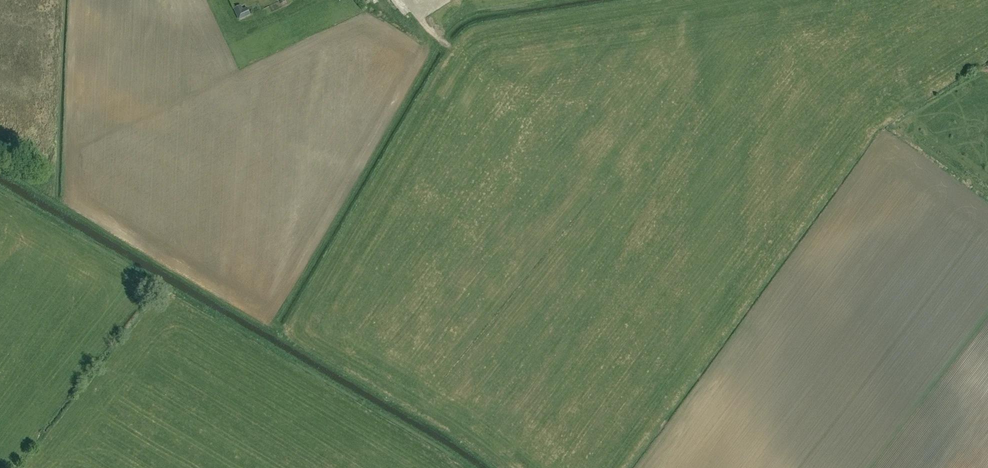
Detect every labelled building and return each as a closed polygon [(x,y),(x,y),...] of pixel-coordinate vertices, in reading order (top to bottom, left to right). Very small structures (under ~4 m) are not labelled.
[(407,14),(412,10),(406,2),(401,6),(407,14)] [(238,11),(243,18),(253,12),(248,4),(238,11)]
